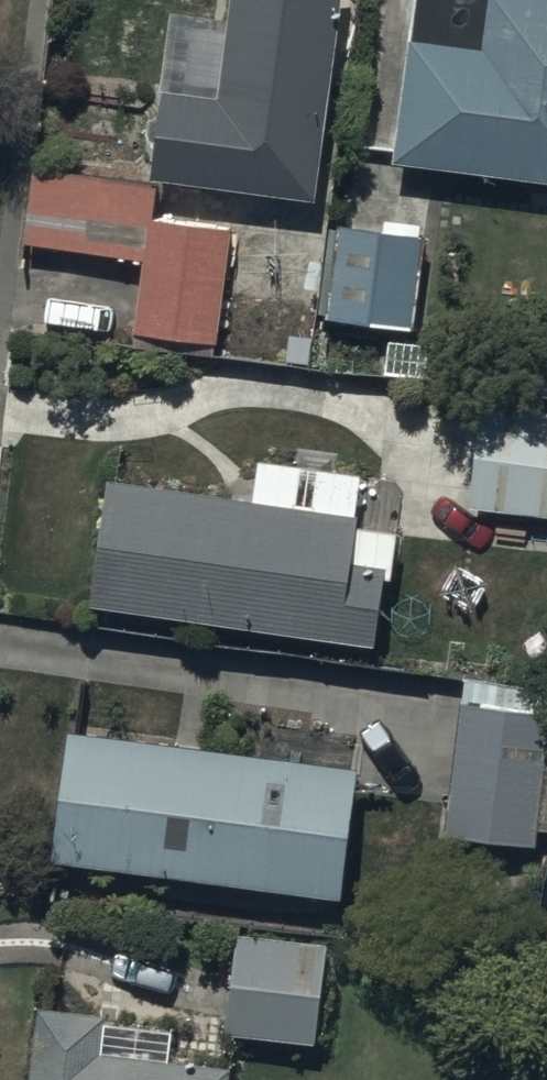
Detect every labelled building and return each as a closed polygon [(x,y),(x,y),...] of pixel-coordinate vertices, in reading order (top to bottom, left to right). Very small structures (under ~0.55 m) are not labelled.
[(147,170),(312,191),(336,0),(227,0),(225,13),(168,6),(147,170)] [(390,158),(546,173),(546,0),(412,0),(390,158)] [(33,161),(22,237),(140,254),(130,326),(212,338),(229,223),(151,212),(156,178),(33,161)] [(423,232),(333,222),(323,314),(413,323),(423,232)] [(475,405),(468,502),(546,508),(546,408),(475,405)] [(360,464),(253,451),(249,491),(100,468),(85,599),(373,639),(380,579),(391,581),(398,525),(353,519),(360,464)] [(546,703),(546,683),(459,673),(441,825),(532,836),(546,703)] [(354,761),(64,721),(47,852),(342,890),(354,761)] [(327,936),(236,926),(224,1026),(320,1038),(327,936)] [(34,998),(26,1079),(226,1079),(228,1058),(173,1052),(176,1028),(101,1020),(103,1007),(34,998)]
